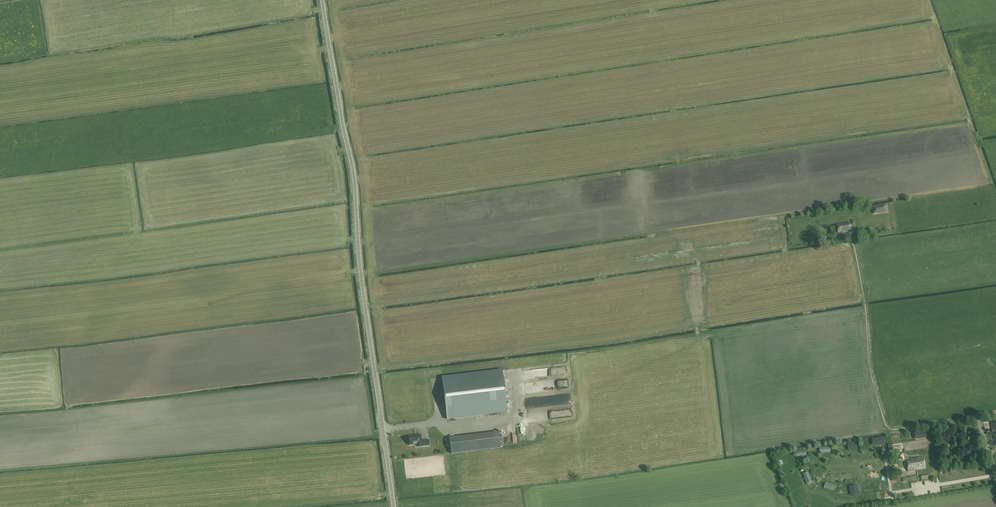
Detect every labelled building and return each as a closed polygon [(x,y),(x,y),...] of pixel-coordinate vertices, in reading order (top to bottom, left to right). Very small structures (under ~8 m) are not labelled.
[(874,213),(887,211),(885,204),(873,206),(874,213)] [(838,233),(851,231),(849,223),(837,225),(838,233)] [(441,378),(446,419),(506,412),(501,371),(441,378)] [(547,389),(567,388),(567,379),(547,380),(547,389)] [(518,407),(568,404),(567,395),(517,399),(518,407)] [(417,442),(427,441),(426,435),(419,436),(418,431),(406,432),(407,440),(416,439),(417,442)] [(458,437),(448,439),(450,453),(460,452),(458,437)] [(908,472),(925,469),(923,457),(906,460),(908,472)]
